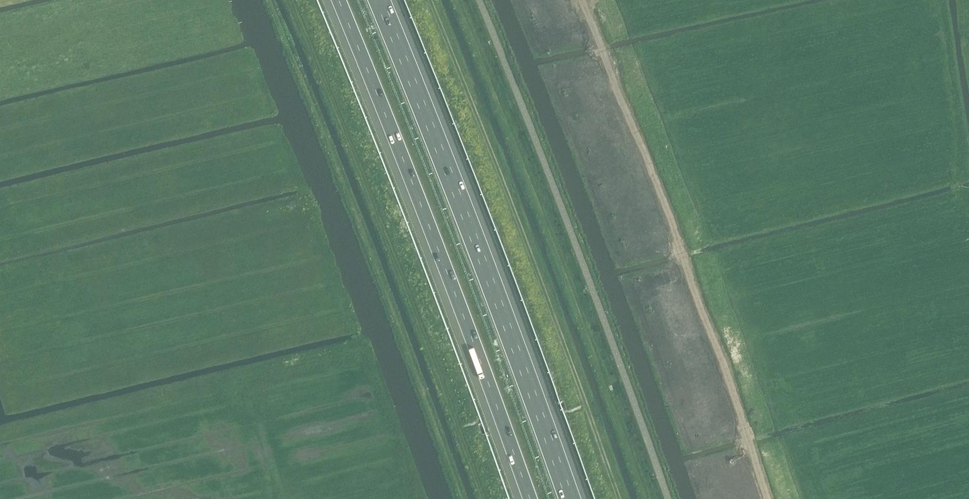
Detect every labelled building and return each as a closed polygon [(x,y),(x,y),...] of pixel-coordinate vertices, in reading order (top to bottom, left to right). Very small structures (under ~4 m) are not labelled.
[(563,400),(559,401),(563,412),(567,410),(563,400)]
